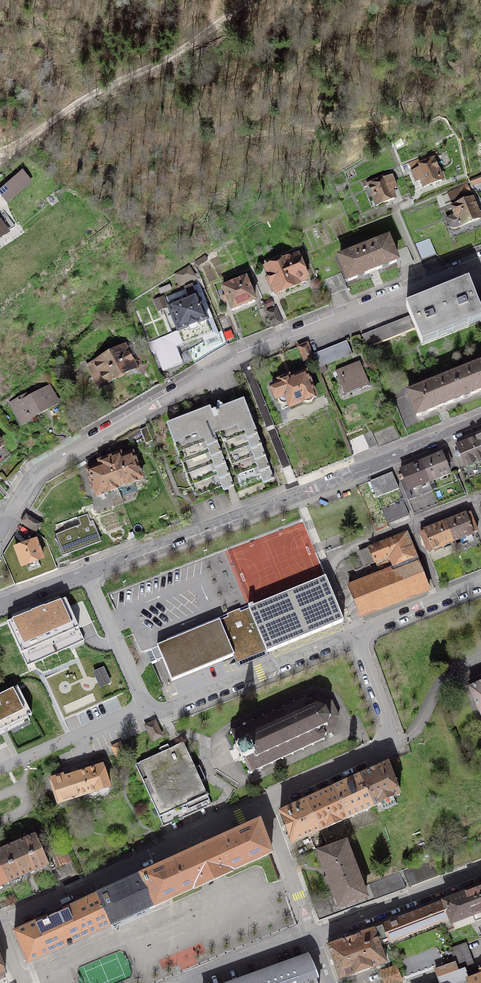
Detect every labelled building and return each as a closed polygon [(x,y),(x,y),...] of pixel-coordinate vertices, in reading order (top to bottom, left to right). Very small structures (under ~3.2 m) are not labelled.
[(437,152),(409,163),(417,182),(422,180),(424,188),(440,181),(442,180),(433,160),(439,158),(437,152)] [(0,191),(0,193),(7,200),(29,180),(22,172),(0,191)] [(380,175),(362,182),(364,188),(369,186),(377,206),(393,199),(393,200),(395,199),(391,191),(396,189),(391,177),(383,180),(380,175)] [(470,181),(472,185),(480,181),(480,176),(470,181)] [(468,185),(460,187),(464,197),(471,194),(468,185)] [(455,216),(447,219),(450,226),(454,228),(480,218),(477,210),(478,209),(476,203),(474,203),(473,199),(452,208),(455,216)] [(14,225),(0,204),(0,235),(14,225)] [(429,239),(415,244),(420,258),(435,253),(429,239)] [(340,259),(348,281),(396,262),(397,262),(393,253),(388,240),(355,252),(355,253),(340,259)] [(413,262),(407,247),(393,253),(397,262),(396,262),(399,267),(413,262)] [(287,260),(266,269),(269,277),(266,278),(268,285),(272,284),(276,293),(305,282),(306,282),(308,282),(298,257),(288,261),(287,260)] [(188,267),(176,274),(182,284),(193,277),(188,267)] [(341,273),(325,279),(331,294),(347,288),(341,273)] [(246,279),(223,289),(225,295),(222,297),(225,303),(228,302),(231,311),(255,302),(246,279)] [(480,322),(480,313),(469,282),(438,294),(447,317),(453,333),(480,322)] [(178,331),(147,344),(151,353),(155,351),(163,370),(182,363),(176,347),(212,333),(197,295),(201,294),(197,285),(156,301),(159,310),(168,306),(178,331)] [(447,317),(438,294),(406,306),(410,316),(415,329),(422,345),(453,333),(447,317)] [(268,312),(274,327),(282,323),(276,308),(268,312)] [(415,329),(410,316),(362,335),(367,348),(415,329)] [(221,331),(213,336),(220,349),(227,345),(221,331)] [(207,339),(188,351),(196,364),(215,352),(207,339)] [(352,353),(347,341),(313,354),(318,368),(352,353)] [(312,355),(307,343),(298,347),(303,359),(312,355)] [(124,347),(87,367),(98,387),(117,378),(120,378),(122,377),(124,374),(133,369),(130,364),(133,362),(124,347)] [(360,389),(370,386),(362,366),(356,368),(354,363),(335,371),(344,392),(359,386),(360,389)] [(462,398),(480,391),(480,364),(452,376),(462,398)] [(306,374),(290,380),(288,377),(279,381),(280,384),(272,387),(276,399),(277,398),(278,401),(280,403),(284,404),(288,403),(289,407),(303,402),(309,402),(315,397),(306,374)] [(417,416),(462,398),(452,376),(407,394),(417,416)] [(33,392),(12,404),(17,414),(23,411),(28,421),(57,404),(48,388),(34,395),(33,392)] [(235,474),(240,487),(261,478),(263,483),(274,479),(243,400),(211,413),(210,408),(167,424),(195,496),(221,486),(223,491),(233,486),(230,476),(235,474)] [(71,436),(79,432),(71,419),(63,424),(71,436)] [(376,446),(377,447),(400,438),(394,423),(364,434),(363,433),(348,441),(354,456),(376,446)] [(152,442),(147,428),(140,430),(145,444),(152,442)] [(477,438),(457,446),(458,451),(455,452),(457,457),(460,456),(465,467),(480,461),(480,448),(477,438)] [(120,454),(106,459),(118,488),(139,480),(134,468),(137,466),(132,454),(128,455),(126,451),(120,454)] [(442,454),(421,463),(429,482),(450,474),(442,454)] [(106,493),(118,488),(106,459),(99,462),(100,466),(86,472),(90,482),(88,484),(91,490),(94,490),(95,493),(105,489),(106,493)] [(5,481),(17,471),(8,460),(0,467),(0,475),(5,481)] [(409,490),(412,498),(432,490),(429,482),(421,463),(401,471),(402,474),(399,475),(401,480),(404,479),(409,490)] [(393,474),(371,483),(377,498),(399,489),(393,474)] [(432,490),(412,498),(408,500),(413,514),(438,504),(432,490)] [(403,499),(381,508),(387,523),(409,514),(403,499)] [(466,514),(445,522),(453,542),(477,532),(470,513),(466,514)] [(40,522),(27,514),(21,523),(35,532),(40,524),(40,522)] [(425,531),(425,532),(421,533),(428,551),(432,550),(453,542),(445,522),(425,531)] [(384,542),(390,557),(394,568),(395,569),(417,560),(407,533),(384,542)] [(35,540),(14,549),(21,567),(42,558),(35,540)] [(390,557),(384,542),(349,556),(355,571),(390,557)] [(394,568),(348,587),(361,618),(429,590),(417,560),(395,569),(394,568)] [(162,658),(172,681),(233,656),(236,664),(342,621),(325,578),(254,607),(253,604),(249,605),(251,608),(241,612),(239,609),(228,614),(229,617),(220,621),(219,619),(157,645),(157,646),(151,649),(156,661),(162,658)] [(20,660),(81,632),(66,599),(3,621),(20,660)] [(469,688),(480,715),(480,682),(469,688)] [(17,686),(0,695),(0,730),(31,714),(17,686)] [(235,746),(233,747),(234,749),(236,748),(241,758),(239,759),(240,761),(242,760),(243,763),(243,762),(244,763),(245,763),(249,771),(248,772),(248,773),(250,773),(251,774),(253,773),(253,775),(255,774),(253,771),(260,768),(261,771),(262,770),(261,769),(263,768),(262,767),(271,763),(271,764),(273,764),(272,762),(281,758),(282,759),(283,759),(283,757),(292,753),(292,755),(294,754),(293,753),(302,749),(302,750),(304,749),(303,748),(312,744),(313,745),(315,744),(314,743),(323,739),(324,740),(325,739),(324,738),(326,735),(333,732),(333,731),(338,716),(332,702),(331,702),(317,696),(316,696),(317,697),(311,699),(306,699),(305,697),(304,698),(304,699),(295,703),(294,702),(293,702),(293,704),(285,708),(284,706),(282,707),(283,708),(274,712),(274,711),(272,711),(273,713),(264,717),(264,716),(262,716),(262,718),(254,722),(253,720),(252,721),(251,720),(244,723),(244,724),(242,726),(242,727),(233,731),(233,730),(231,731),(231,732),(230,732),(231,734),(232,734),(236,742),(234,743),(235,744),(234,744),(235,746)] [(162,736),(155,721),(145,725),(152,740),(162,736)] [(118,743),(113,746),(112,748),(115,754),(117,755),(123,752),(124,750),(121,744),(118,743)] [(209,800),(183,743),(135,764),(161,822),(209,800)] [(400,794),(388,762),(360,775),(374,806),(400,794)] [(58,801),(59,802),(109,786),(102,765),(78,773),(77,769),(71,771),(72,774),(64,777),(64,775),(50,779),(58,801)] [(347,818),(374,806),(360,775),(333,788),(347,818)] [(333,788),(306,799),(320,831),(347,818),(333,788)] [(291,844),(320,831),(306,799),(280,811),(291,844)] [(141,875),(155,906),(195,888),(195,889),(233,872),(233,871),(272,854),(260,821),(141,875)] [(36,834),(0,850),(0,863),(8,882),(48,864),(36,834)] [(372,898),(367,885),(362,887),(346,842),(321,851),(324,861),(323,861),(336,896),(313,904),(318,918),(372,898)] [(64,845),(51,851),(58,866),(71,860),(64,845)] [(440,874),(435,859),(435,858),(403,870),(409,886),(440,874)] [(8,882),(0,863),(0,885),(8,882)] [(404,886),(399,873),(367,885),(372,898),(404,886)] [(111,926),(155,906),(141,875),(96,895),(111,926)] [(480,911),(480,886),(444,901),(453,922),(455,929),(475,921),(473,914),(480,911)] [(14,932),(28,963),(111,926),(96,895),(14,932)] [(452,923),(453,922),(444,901),(382,926),(386,940),(387,939),(388,942),(450,918),(452,923)] [(382,926),(328,945),(340,978),(386,962),(380,945),(384,943),(383,941),(386,940),(382,926)] [(450,949),(456,962),(459,970),(465,968),(473,965),(465,943),(450,949)] [(437,947),(398,962),(404,977),(443,963),(437,947)] [(308,956),(232,982),(318,982),(308,956)] [(435,969),(440,982),(469,982),(468,979),(469,979),(465,968),(459,970),(456,962),(435,969)] [(386,982),(392,982),(400,980),(395,966),(381,971),(386,982)] [(468,979),(469,982),(480,982),(480,969),(479,969),(480,974),(469,979),(468,979)]
